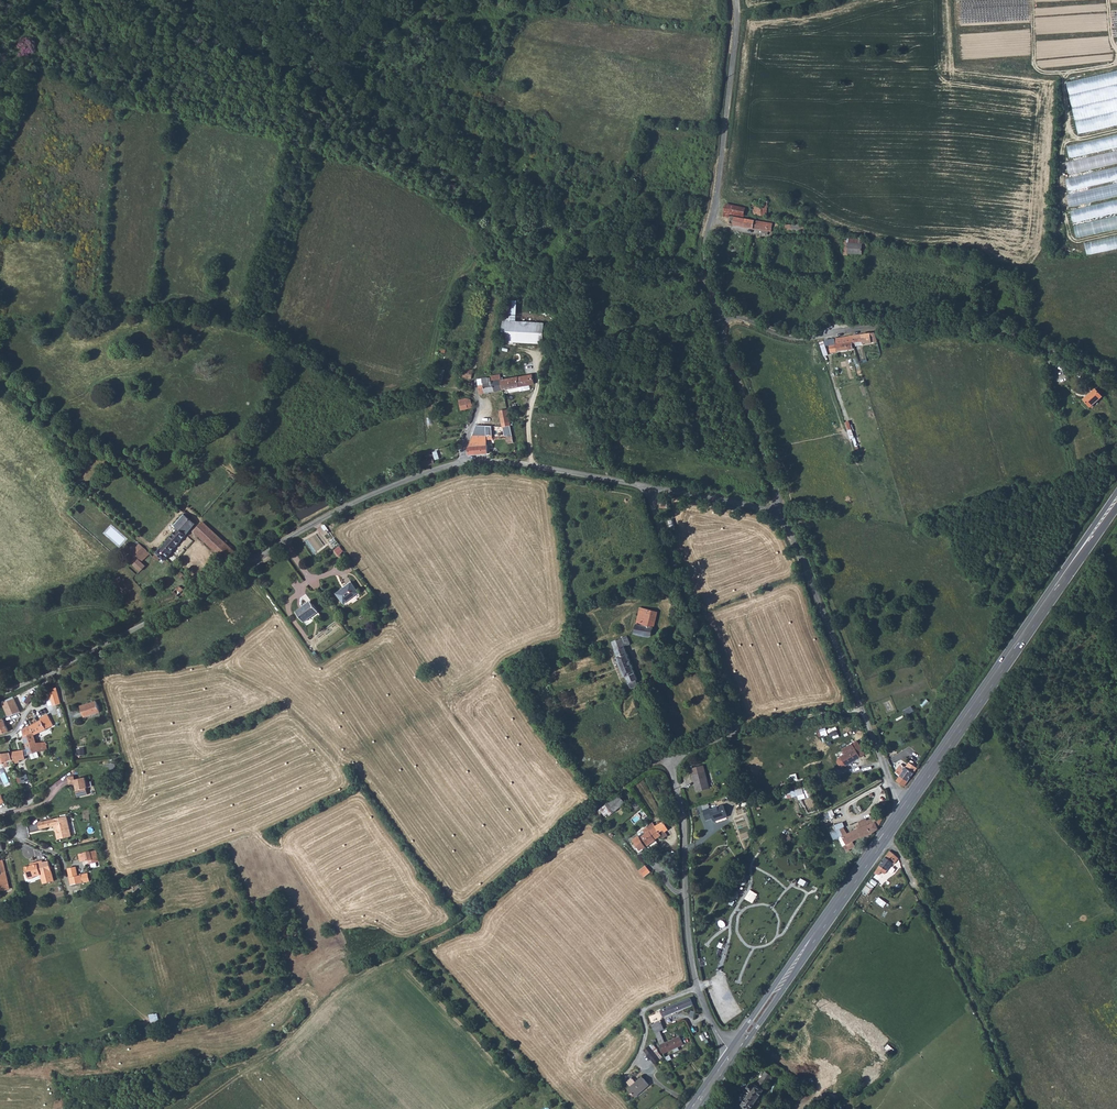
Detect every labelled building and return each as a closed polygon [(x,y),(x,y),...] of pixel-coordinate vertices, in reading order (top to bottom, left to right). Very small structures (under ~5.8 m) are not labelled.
[(1116,124),(1116,70),(1069,78),(1078,131),(1116,124)] [(1065,145),(1068,159),(1116,148),(1116,134),(1065,145)] [(1067,161),(1070,175),(1116,165),(1116,151),(1067,161)] [(1065,179),(1067,192),(1116,181),(1116,168),(1065,179)] [(1066,194),(1069,206),(1116,196),(1116,183),(1066,194)] [(1070,209),(1073,222),(1116,212),(1116,199),(1070,209)] [(767,207),(760,206),(759,202),(756,201),(752,203),(752,207),(756,208),(756,217),(767,217),(767,207)] [(743,208),(724,204),(721,214),(741,218),(743,208)] [(1073,223),(1076,237),(1116,228),(1116,214),(1073,223)] [(767,224),(731,218),(730,224),(735,224),(734,228),(760,231),(760,234),(769,235),(772,224),(767,224)] [(1084,241),(1086,254),(1116,247),(1116,234),(1084,241)] [(862,241),(850,240),(850,239),(847,239),(844,239),(844,256),(851,257),(851,253),(863,253),(867,253),(868,240),(862,240),(862,241)] [(507,302),(505,321),(517,322),(518,303),(507,302)] [(517,322),(505,321),(504,321),(501,341),(543,345),(545,325),(517,322)] [(875,331),(854,334),(856,342),(865,341),(865,345),(876,343),(875,331)] [(854,334),(835,337),(838,351),(854,349),(853,343),(856,342),(854,334)] [(538,369),(507,375),(509,385),(540,380),(539,375),(538,369)] [(507,372),(496,373),(498,387),(509,385),(507,375),(507,372)] [(488,380),(483,382),(484,389),(484,390),(498,387),(496,373),(493,374),(492,373),(487,374),(488,380)] [(1092,388),(1082,398),(1090,405),(1100,395),(1092,388)] [(467,399),(459,401),(458,401),(462,411),(471,408),(467,399)] [(482,414),(479,427),(489,429),(491,416),(482,414)] [(490,452),(492,431),(483,430),(478,429),(477,437),(474,442),(473,452),(490,452)] [(186,526),(163,549),(171,556),(178,550),(176,549),(195,530),(202,523),(202,522),(195,516),(197,514),(195,513),(184,524),(186,526)] [(202,523),(195,530),(217,552),(218,553),(220,550),(228,558),(235,551),(203,521),(202,522),(202,523)] [(150,544),(138,556),(141,560),(146,555),(147,556),(155,549),(150,544)] [(335,550),(340,555),(345,550),(341,545),(335,550)] [(146,555),(141,560),(149,569),(154,565),(147,556),(146,555)] [(201,574),(187,560),(183,564),(182,563),(181,563),(180,563),(179,564),(179,565),(180,567),(177,570),(192,583),(201,574)] [(344,587),(350,583),(345,576),(339,580),(344,587)] [(181,583),(175,587),(180,592),(184,597),(190,594),(188,589),(185,586),(183,585),(181,583)] [(350,583),(335,594),(343,604),(358,593),(350,583)] [(308,601),(294,611),(301,622),(316,612),(308,601)] [(643,615),(637,635),(651,639),(652,637),(658,619),(643,615)] [(621,642),(612,646),(629,688),(631,687),(632,691),(639,687),(637,683),(638,682),(621,642)] [(16,697),(4,701),(9,716),(22,712),(16,697)] [(98,701),(82,706),(86,717),(101,713),(98,701)] [(907,715),(915,710),(912,706),(905,710),(907,715)] [(0,709),(0,727),(9,724),(10,724),(5,707),(0,709)] [(39,723),(32,727),(35,735),(36,738),(40,737),(39,733),(48,729),(50,728),(46,720),(39,723)] [(9,724),(0,727),(4,738),(13,735),(9,724)] [(32,727),(24,731),(26,739),(32,755),(40,751),(40,752),(45,751),(45,747),(47,746),(46,742),(38,742),(36,738),(35,735),(32,727)] [(831,736),(840,734),(838,727),(829,729),(831,736)] [(863,752),(858,745),(854,748),(850,744),(842,750),(845,755),(843,757),(842,760),(846,764),(849,764),(863,752)] [(7,763),(4,764),(5,768),(7,768),(18,766),(17,762),(24,761),(23,752),(6,754),(7,763)] [(908,762),(905,760),(902,763),(901,762),(895,770),(900,774),(896,779),(905,785),(918,766),(909,760),(908,762)] [(707,761),(695,765),(702,789),(714,785),(707,761)] [(806,781),(805,778),(799,780),(798,773),(791,775),(793,784),(806,781)] [(28,774),(18,777),(20,784),(31,781),(28,774)] [(76,784),(79,797),(89,795),(88,788),(89,788),(87,778),(77,781),(76,781),(77,784),(76,784)] [(605,816),(609,813),(611,816),(628,802),(620,793),(600,810),(605,816)] [(714,805),(708,808),(712,820),(730,814),(727,803),(715,807),(714,805)] [(821,815),(823,822),(836,816),(834,810),(821,815)] [(676,814),(666,822),(671,829),(674,827),(677,831),(678,831),(678,818),(676,814)] [(68,816),(53,820),(40,823),(41,829),(56,826),(59,840),(72,837),(68,816)] [(877,821),(868,824),(864,825),(863,822),(856,824),(857,830),(847,833),(845,828),(838,830),(840,837),(847,835),(850,843),(846,844),(848,849),(852,848),(853,849),(857,848),(855,841),(877,833),(879,830),(877,821)] [(653,833),(658,840),(663,836),(665,839),(669,836),(667,832),(671,829),(666,822),(659,827),(660,829),(653,833)] [(659,827),(656,824),(646,831),(649,835),(643,840),(640,837),(635,841),(637,845),(635,846),(638,850),(640,849),(643,851),(658,840),(653,833),(660,829),(659,827)] [(790,834),(783,838),(787,844),(794,840),(790,834)] [(97,851),(80,854),(81,862),(90,860),(91,863),(99,861),(97,851)] [(885,874),(892,863),(894,864),(896,861),(899,858),(894,854),(890,851),(880,865),(875,872),(879,875),(881,872),(885,874)] [(11,884),(5,860),(0,862),(0,886),(0,887),(3,887),(11,884)] [(44,862),(35,864),(36,866),(27,868),(30,878),(31,880),(36,878),(36,877),(43,875),(47,874),(50,884),(55,882),(50,862),(45,864),(44,862)] [(645,877),(652,871),(647,865),(640,870),(645,877)] [(84,883),(82,876),(78,877),(76,868),(69,870),(73,886),(84,883)] [(89,874),(82,876),(84,883),(91,881),(89,874)] [(807,881),(801,878),(798,883),(804,886),(807,881)] [(862,891),(868,895),(874,887),(868,882),(862,891)] [(758,894),(750,890),(744,899),(752,903),(758,894)] [(695,995),(669,1008),(671,1014),(698,1000),(695,995)] [(158,1012),(150,1015),(152,1022),(160,1019),(158,1012)] [(658,1024),(662,1031),(670,1027),(666,1020),(658,1024)] [(683,1036),(665,1044),(669,1052),(687,1044),(683,1036)] [(649,1043),(644,1048),(656,1061),(661,1057),(649,1043)] [(894,1050),(888,1044),(885,1048),(891,1053),(894,1050)] [(793,1075),(774,1062),(770,1068),(789,1080),(793,1075)] [(764,1090),(774,1076),(770,1074),(766,1071),(756,1084),(756,1085),(753,1083),(752,1085),(751,1083),(748,1087),(752,1090),(742,1104),(739,1108),(751,1108),(764,1090)] [(636,1081),(630,1074),(624,1079),(631,1086),(628,1089),(635,1096),(643,1089),(636,1081)] [(642,1076),(636,1081),(643,1089),(649,1084),(642,1076)] [(819,1101),(830,1108),(834,1102),(823,1095),(819,1101)]
